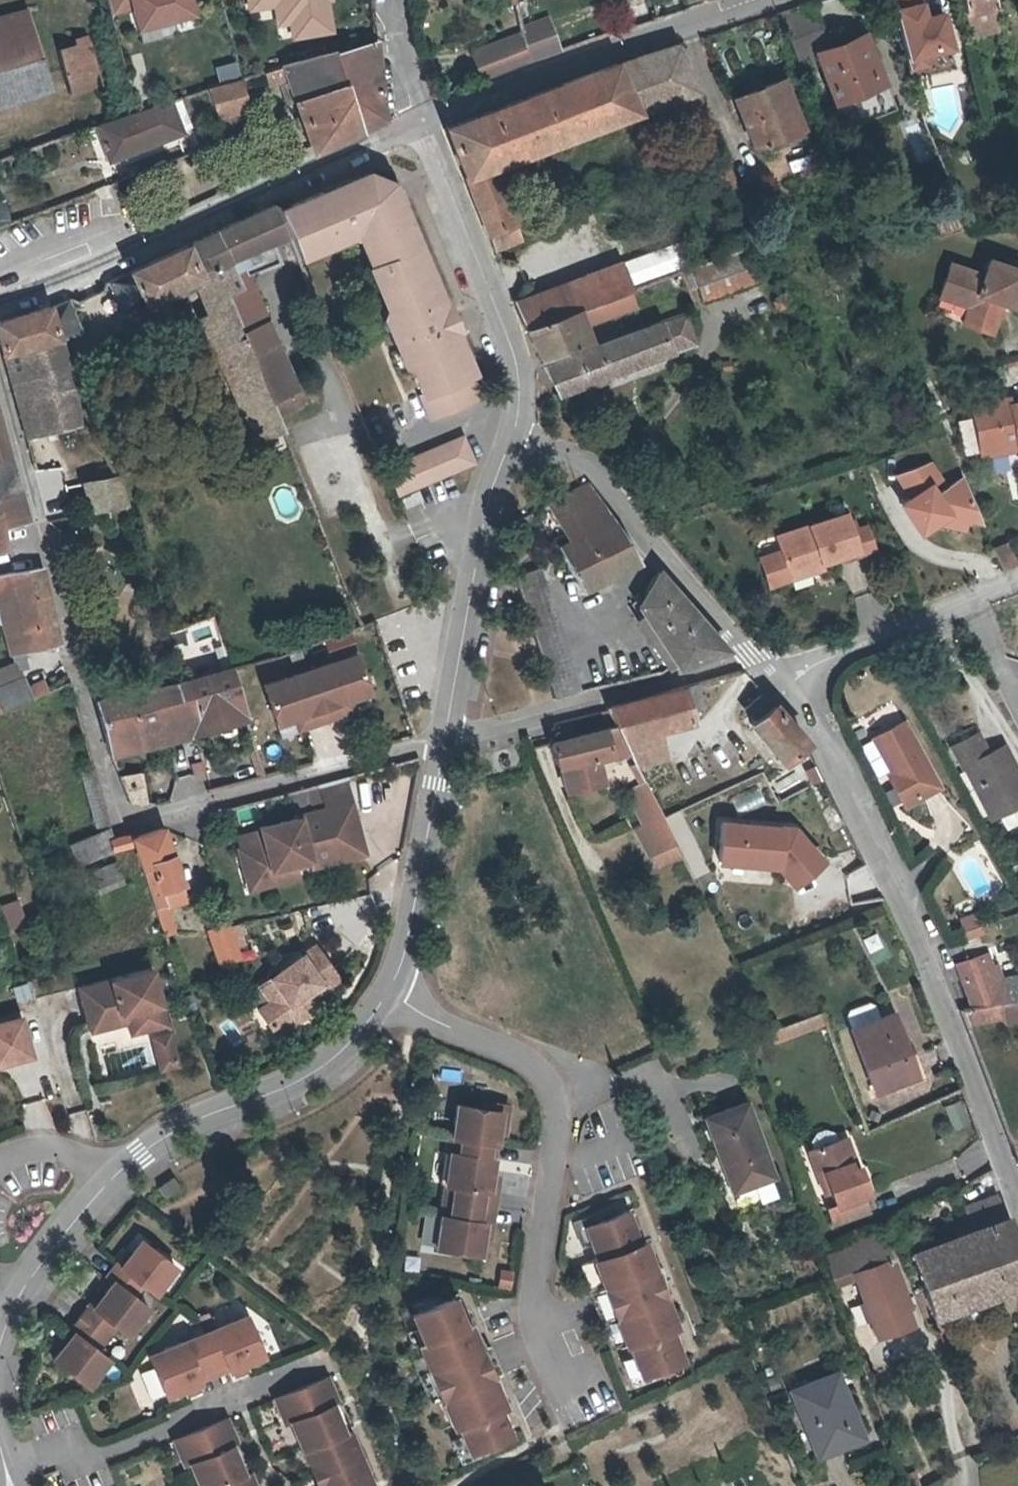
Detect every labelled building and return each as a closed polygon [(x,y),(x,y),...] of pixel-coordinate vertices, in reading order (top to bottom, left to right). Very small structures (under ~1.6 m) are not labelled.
[(135,29),(197,15),(194,0),(107,0),(110,15),(131,10),(135,29)] [(248,11),(272,7),(275,26),(285,24),(291,39),(334,32),(329,1),(333,1),(332,0),(247,0),(248,11)] [(893,6),(906,58),(956,48),(944,8),(926,12),(923,0),(916,0),(893,6)] [(963,9),(993,3),(993,0),(961,0),(963,9)] [(1000,31),(993,3),(963,9),(968,38),(1000,31)] [(46,86),(23,9),(0,16),(0,100),(46,86)] [(548,16),(518,26),(530,60),(560,50),(548,16)] [(518,31),(468,48),(478,78),(528,61),(518,31)] [(827,48),(816,51),(833,99),(839,97),(849,125),(896,107),(869,33),(827,48)] [(68,91),(101,81),(89,38),(56,48),(68,91)] [(375,38),(332,52),(330,48),(278,63),(309,154),(386,116),(382,89),(378,62),(375,38)] [(441,124),(464,179),(496,168),(489,151),(630,96),(641,113),(667,99),(673,111),(702,99),(677,41),(616,59),(441,124)] [(236,60),(214,66),(217,79),(240,73),(236,60)] [(802,126),(782,77),(734,96),(753,146),(802,126)] [(240,79),(207,88),(220,138),(253,125),(240,79)] [(489,151),(496,168),(641,113),(630,96),(489,151)] [(96,124),(108,158),(182,130),(171,98),(160,102),(140,109),(112,118),(96,124)] [(496,168),(464,179),(493,252),(493,253),(524,241),(496,168)] [(273,206),(288,233),(296,250),(327,237),(329,242),(345,235),(342,228),(359,222),(375,262),(373,263),(397,322),(393,325),(404,350),(409,348),(426,390),(424,391),(434,417),(482,398),(472,372),(474,371),(457,329),(450,332),(445,320),(455,315),(449,301),(445,304),(401,201),(398,203),(390,185),(392,180),(365,169),(273,206)] [(398,203),(401,201),(406,200),(399,182),(392,180),(390,185),(398,203)] [(249,274),(282,260),(273,240),(288,233),(273,206),(270,202),(212,228),(242,289),(227,295),(263,390),(276,419),(302,405),(295,390),(298,388),(249,274)] [(963,223),(959,211),(935,219),(939,232),(963,223)] [(242,289),(212,228),(121,269),(123,273),(105,282),(119,312),(197,275),(210,301),(212,316),(202,321),(256,437),(282,430),(276,419),(263,390),(227,295),(242,289)] [(759,279),(748,248),(693,267),(705,299),(759,279)] [(941,289),(953,292),(951,298),(967,304),(963,319),(990,329),(998,304),(995,302),(997,296),(1011,300),(1017,278),(1017,265),(989,256),(984,273),(950,262),(941,289)] [(522,327),(630,290),(621,260),(512,300),(522,327)] [(953,292),(941,289),(939,294),(951,298),(953,292)] [(630,290),(522,327),(534,358),(538,361),(592,341),(587,329),(637,308),(630,290)] [(49,304),(61,339),(79,334),(66,297),(49,304)] [(49,304),(0,318),(0,356),(20,349),(61,339),(49,304)] [(695,338),(686,313),(662,321),(673,352),(692,345),(695,338)] [(450,332),(457,329),(460,328),(455,315),(445,320),(450,332)] [(673,352),(662,321),(543,363),(548,372),(554,382),(559,392),(673,352)] [(25,365),(64,353),(61,339),(20,349),(25,365)] [(0,356),(0,360),(24,439),(79,425),(74,386),(64,353),(25,365),(20,349),(0,356)] [(1010,395),(971,403),(982,453),(1010,447),(1008,440),(1017,438),(1017,401),(1012,402),(1010,395)] [(4,467),(11,457),(0,416),(0,468),(4,467)] [(403,495),(477,463),(465,437),(392,469),(403,495)] [(20,492),(11,457),(4,467),(0,468),(0,497),(20,492)] [(981,519),(966,474),(942,482),(934,459),(894,473),(917,540),(981,519)] [(78,482),(87,514),(127,507),(119,475),(78,482)] [(561,547),(576,575),(629,547),(610,515),(585,480),(582,482),(548,500),(565,532),(559,536),(564,544),(561,547)] [(20,492),(0,497),(0,530),(28,523),(20,492)] [(777,533),(788,569),(822,558),(822,561),(859,549),(848,511),(777,533)] [(1003,572),(1017,565),(1017,559),(1009,540),(992,547),(1003,572)] [(579,581),(584,590),(638,562),(629,547),(576,575),(579,581)] [(822,558),(788,569),(790,577),(824,567),(822,561),(822,558)] [(539,564),(512,574),(555,698),(585,690),(539,564)] [(28,669),(23,652),(59,643),(39,568),(0,576),(0,617),(9,656),(20,671),(28,669)] [(633,604),(643,618),(677,665),(727,646),(659,571),(644,591),(647,595),(633,604)] [(584,590),(579,581),(572,585),(577,594),(584,590)] [(677,665),(643,618),(634,624),(665,670),(677,665)] [(353,656),(261,688),(274,726),(292,720),(304,716),(308,727),(340,716),(336,705),(348,700),(366,694),(353,656)] [(229,666),(181,681),(197,731),(242,717),(229,666)] [(33,699),(27,679),(0,687),(0,712),(33,699)] [(696,680),(644,694),(653,729),(656,729),(690,719),(687,707),(702,704),(696,680)] [(181,681),(151,688),(95,700),(108,748),(110,754),(163,742),(166,741),(165,738),(189,733),(197,731),(181,681)] [(806,740),(803,736),(780,709),(763,690),(745,706),(755,717),(749,722),(784,761),(806,740)] [(617,724),(630,751),(639,768),(652,764),(651,757),(663,753),(656,729),(653,729),(644,694),(607,704),(609,708),(617,724)] [(348,700),(336,705),(340,716),(352,712),(348,700)] [(304,716),(292,720),(296,732),(308,727),(304,716)] [(868,737),(887,772),(890,778),(886,781),(899,805),(934,786),(899,721),(868,737)] [(630,751),(617,724),(602,728),(609,751),(610,756),(630,751)] [(609,751),(602,728),(550,743),(557,766),(559,766),(567,793),(604,782),(596,755),(609,751)] [(1014,823),(1017,821),(1017,776),(1002,746),(986,755),(975,733),(967,738),(1014,823)] [(1014,823),(967,738),(951,747),(962,766),(960,768),(988,817),(996,813),(1004,829),(1014,823)] [(142,773),(117,776),(127,801),(145,804),(142,773)] [(320,786),(326,806),(350,800),(344,780),(326,784),(320,786)] [(645,822),(663,814),(645,781),(628,789),(645,822)] [(350,800),(326,806),(297,814),(297,817),(259,828),(263,842),(238,849),(245,875),(268,868),(271,883),(298,875),(295,866),(294,861),(309,857),(310,862),(311,865),(363,850),(350,800)] [(663,814),(645,822),(645,823),(637,827),(651,855),(677,843),(663,814)] [(814,873),(816,821),(719,818),(717,869),(814,873)] [(132,846),(127,827),(72,844),(77,862),(132,846)] [(155,915),(167,911),(186,905),(162,830),(131,840),(155,915)] [(295,866),(310,862),(309,857),(294,861),(295,866)] [(98,892),(124,883),(116,860),(90,869),(98,892)] [(844,872),(851,894),(875,886),(868,864),(844,872)] [(249,889),(271,883),(268,868),(245,875),(249,889)] [(28,922),(18,897),(0,904),(0,910),(8,930),(28,922)] [(167,911),(155,915),(163,939),(175,935),(167,911)] [(977,914),(966,918),(969,927),(980,924),(977,914)] [(962,930),(969,927),(966,918),(966,917),(958,920),(962,930)] [(217,968),(238,961),(227,929),(206,936),(217,968)] [(877,931),(867,935),(875,956),(885,952),(877,931)] [(275,995),(269,999),(257,1008),(276,1033),(305,1012),(301,1006),(299,1003),(308,996),(317,990),(337,976),(314,943),(269,976),(276,985),(275,995)] [(996,978),(988,953),(957,962),(962,977),(965,977),(974,1006),(1017,998),(1017,975),(996,978)] [(124,1014),(126,1021),(129,1033),(166,1024),(151,967),(77,986),(87,1024),(124,1014)] [(258,984),(269,999),(275,995),(276,985),(269,976),(258,984)] [(311,999),(308,996),(299,1003),(301,1006),(311,999)] [(914,1070),(890,1009),(849,1025),(873,1087),(914,1070)] [(807,1015),(811,1026),(827,1020),(823,1010),(807,1015)] [(89,1031),(126,1021),(124,1014),(87,1024),(89,1031)] [(31,1058),(19,1016),(0,1021),(0,1066),(31,1058)] [(152,1036),(160,1068),(177,1063),(168,1031),(152,1036)] [(959,1099),(944,1105),(953,1128),(968,1123),(959,1099)] [(502,1110),(498,1132),(505,1133),(509,1104),(482,1100),(481,1107),(502,1110)] [(773,1173),(749,1100),(708,1113),(734,1187),(773,1173)] [(458,1103),(453,1136),(461,1137),(459,1151),(451,1151),(451,1153),(446,1182),(446,1184),(454,1184),(452,1200),(451,1215),(442,1214),(437,1247),(481,1253),(484,1233),(486,1221),(480,1220),(484,1190),(490,1190),(492,1178),(495,1157),(489,1156),(491,1142),(497,1143),(498,1132),(502,1110),(481,1107),(458,1103)] [(813,1137),(812,1146),(810,1147),(818,1172),(825,1170),(832,1189),(835,1200),(827,1203),(833,1219),(868,1207),(863,1193),(869,1191),(860,1163),(854,1166),(843,1135),(841,1136),(834,1129),(826,1125),(817,1128),(813,1137)] [(453,1136),(451,1151),(459,1151),(461,1137),(453,1136)] [(446,1182),(451,1153),(446,1152),(441,1181),(446,1182)] [(826,1191),(832,1189),(825,1170),(818,1172),(826,1191)] [(164,1197),(181,1191),(175,1176),(159,1183),(164,1197)] [(486,1221),(484,1233),(490,1234),(495,1206),(498,1179),(492,1178),(490,1190),(484,1190),(480,1220),(486,1221)] [(454,1184),(446,1184),(442,1214),(451,1215),(452,1200),(454,1184)] [(979,1210),(998,1204),(995,1195),(976,1202),(979,1210)] [(582,1245),(592,1241),(586,1224),(616,1212),(613,1203),(572,1219),(582,1245)] [(981,1298),(1017,1285),(1017,1290),(1017,1242),(1009,1216),(1002,1218),(998,1204),(979,1210),(983,1225),(910,1249),(933,1314),(952,1308),(955,1319),(962,1322),(982,1315),(985,1309),(981,1298)] [(632,1206),(627,1208),(639,1241),(644,1239),(632,1206)] [(586,1224),(592,1241),(597,1256),(580,1262),(611,1347),(629,1341),(634,1356),(641,1373),(673,1361),(683,1357),(679,1345),(671,1325),(677,1324),(667,1297),(658,1273),(663,1271),(665,1270),(662,1263),(654,1267),(644,1239),(639,1241),(627,1208),(616,1212),(586,1224)] [(72,1333),(62,1346),(53,1359),(87,1386),(109,1358),(98,1349),(106,1339),(108,1336),(117,1325),(128,1334),(148,1307),(135,1297),(136,1295),(143,1285),(155,1293),(176,1266),(141,1239),(131,1252),(120,1265),(116,1262),(107,1274),(107,1275),(106,1276),(112,1281),(103,1293),(93,1307),(89,1303),(80,1315),(69,1331),(72,1333)] [(853,1249),(861,1271),(856,1272),(879,1335),(910,1325),(881,1241),(853,1249)] [(127,1250),(116,1262),(120,1265),(131,1252),(127,1250)] [(672,1295),(663,1271),(658,1273),(667,1297),(672,1295)] [(100,1290),(89,1303),(93,1307),(103,1293),(100,1290)] [(411,1302),(415,1310),(441,1299),(438,1291),(411,1302)] [(457,1292),(453,1295),(464,1322),(469,1320),(457,1292)] [(499,1405),(504,1403),(501,1396),(507,1394),(499,1375),(503,1374),(490,1340),(485,1342),(478,1325),(472,1327),(469,1320),(464,1322),(453,1295),(441,1299),(415,1310),(411,1312),(417,1326),(422,1339),(417,1341),(418,1342),(429,1369),(419,1373),(431,1401),(441,1397),(452,1425),(457,1422),(462,1434),(468,1450),(496,1438),(499,1437),(510,1433),(499,1405)] [(245,1314),(143,1357),(162,1403),(183,1394),(185,1398),(200,1392),(197,1386),(229,1373),(232,1380),(249,1373),(247,1368),(265,1361),(245,1314)] [(688,1356),(677,1324),(671,1325),(679,1345),(683,1357),(688,1356)] [(412,1344),(418,1342),(417,1341),(422,1339),(417,1326),(407,1330),(412,1344)] [(59,1343),(62,1346),(72,1333),(69,1331),(59,1343)] [(675,1369),(673,1361),(641,1373),(634,1356),(625,1360),(634,1383),(675,1369)] [(865,1441),(838,1370),(787,1390),(814,1460),(865,1441)] [(371,1485),(364,1469),(353,1445),(347,1429),(341,1431),(329,1404),(335,1401),(324,1376),(272,1398),(283,1423),(288,1421),(301,1450),(306,1448),(322,1485),(370,1485),(371,1485)] [(347,1429),(335,1401),(329,1404),(341,1431),(347,1429)] [(515,1430),(504,1403),(499,1405),(510,1433),(515,1430)] [(247,1473),(242,1475),(230,1447),(236,1446),(225,1420),(172,1442),(183,1468),(188,1465),(197,1485),(253,1485),(247,1473)] [(503,1445),(499,1437),(496,1438),(468,1450),(462,1434),(452,1439),(462,1462),(503,1445)] [(361,1442),(353,1445),(364,1469),(371,1466),(361,1442)] [(247,1473),(236,1446),(230,1447),(242,1475),(247,1473)] [(316,1485),(322,1485),(306,1448),(301,1450),(316,1485)]
